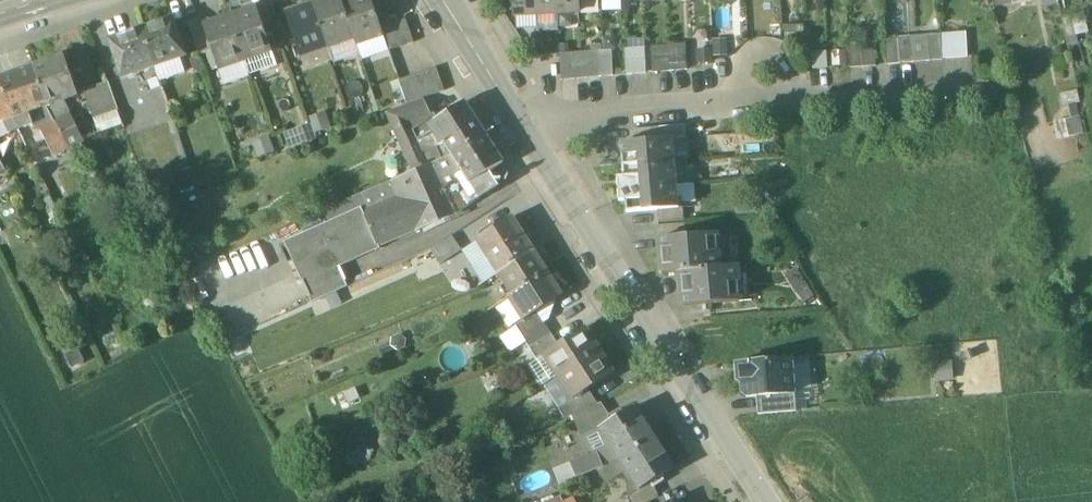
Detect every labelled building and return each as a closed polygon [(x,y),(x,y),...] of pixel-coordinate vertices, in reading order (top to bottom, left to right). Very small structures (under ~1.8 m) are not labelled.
[(314,4),(328,46),(354,38),(342,1),(341,0),(327,0),(314,4)] [(342,1),(354,38),(356,44),(384,35),(381,28),(371,0),(344,0),(342,1)] [(513,16),(536,15),(535,0),(512,0),(513,16)] [(536,15),(558,14),(557,0),(535,0),(536,15)] [(558,14),(580,13),(580,0),(557,0),(558,14)] [(314,4),(286,14),(300,56),(328,46),(314,4)] [(257,8),(231,18),(245,60),(272,51),(257,8)] [(245,60),(231,18),(204,27),(212,51),(218,69),(245,60)] [(201,19),(189,23),(200,55),(212,51),(204,27),(201,19)] [(414,43),(406,19),(394,23),(402,47),(414,43)] [(171,20),(143,30),(156,67),(185,57),(171,20)] [(394,23),(381,28),(384,35),(389,51),(402,47),(394,23)] [(143,30),(109,42),(121,79),(142,72),(156,67),(143,30)] [(966,33),(942,35),(943,60),(968,58),(966,33)] [(941,34),(928,35),(930,61),(943,60),(941,34)] [(928,35),(911,37),(913,63),(930,61),(928,35)] [(911,37),(898,38),(898,40),(900,63),(913,63),(911,37)] [(900,63),(898,40),(885,41),(887,64),(900,63)] [(876,42),(862,43),(864,67),(877,66),(876,42)] [(862,43),(849,44),(850,68),(864,67),(862,43)] [(686,44),(669,46),(670,72),(687,70),(686,44)] [(669,46),(651,47),(653,73),(670,72),(669,46)] [(645,48),(625,49),(627,75),(646,74),(645,48)] [(612,51),(599,52),(600,78),(613,77),(612,51)] [(599,52),(586,53),(587,79),(600,78),(599,52)] [(586,53),(573,54),(574,80),(587,79),(586,53)] [(573,54),(560,55),(561,81),(574,80),(573,54)] [(63,57),(34,67),(48,106),(64,101),(77,96),(63,57)] [(0,79),(0,80),(13,119),(30,113),(48,106),(34,67),(0,79)] [(437,67),(424,72),(433,96),(445,91),(437,67)] [(142,72),(132,76),(137,89),(147,85),(142,72)] [(433,96),(424,72),(412,76),(420,100),(433,96)] [(412,76),(399,81),(408,105),(420,100),(412,76)] [(5,121),(13,119),(0,80),(0,123),(5,121)] [(118,112),(108,83),(84,92),(95,121),(118,112)] [(162,85),(148,90),(155,111),(161,109),(160,104),(167,101),(162,85)] [(424,100),(403,107),(412,127),(432,117),(424,100)] [(64,101),(48,106),(56,124),(71,117),(64,101)] [(464,102),(433,123),(446,143),(454,155),(485,135),(464,102)] [(56,124),(48,106),(30,113),(33,125),(41,131),(56,124)] [(403,107),(388,113),(397,135),(412,127),(403,107)] [(311,116),(316,132),(333,127),(328,110),(311,116)] [(30,113),(13,119),(18,130),(33,125),(30,113)] [(83,144),(71,117),(56,124),(69,149),(83,144)] [(397,135),(409,160),(446,143),(433,123),(432,117),(412,127),(397,135)] [(1079,117),(1066,120),(1070,137),(1083,134),(1079,117)] [(18,130),(13,119),(5,121),(11,135),(19,131),(18,130)] [(56,124),(41,131),(54,156),(69,149),(56,124)] [(685,125),(659,127),(660,140),(673,139),(686,138),(685,125)] [(310,127),(297,132),(302,144),(315,139),(310,127)] [(659,127),(633,130),(634,142),(660,140),(659,127)] [(454,155),(452,156),(460,169),(470,185),(490,173),(504,164),(485,135),(454,155)] [(634,142),(621,144),(623,167),(675,162),(673,139),(660,140),(634,142)] [(446,143),(409,160),(413,173),(435,164),(452,156),(454,155),(446,143)] [(452,156),(435,164),(440,177),(460,169),(452,156)] [(0,161),(0,188),(11,183),(0,161)] [(675,162),(623,167),(624,178),(618,179),(619,191),(677,186),(675,162)] [(400,200),(362,217),(376,250),(378,249),(456,216),(455,215),(440,177),(435,164),(413,173),(392,182),(400,200)] [(470,185),(460,169),(440,177),(455,215),(500,188),(490,173),(470,185)] [(677,186),(619,191),(620,202),(626,202),(627,213),(658,211),(679,209),(677,186)] [(52,196),(43,201),(48,210),(56,205),(52,196)] [(679,209),(658,211),(659,224),(685,221),(684,208),(679,209)] [(362,217),(359,211),(288,240),(305,282),(379,251),(378,249),(376,250),(362,217)] [(512,219),(477,242),(483,251),(498,275),(534,252),(512,219)] [(685,224),(659,226),(660,239),(686,236),(685,224)] [(660,239),(663,274),(680,273),(680,272),(719,269),(719,268),(716,234),(686,236),(660,239)] [(453,236),(430,250),(441,266),(463,252),(453,236)] [(498,275),(483,251),(478,254),(485,265),(475,272),(483,285),(498,275)] [(534,252),(498,275),(512,296),(512,297),(549,273),(534,252)] [(736,266),(719,268),(719,269),(680,272),(680,273),(683,307),(740,302),(736,266)] [(549,273),(512,297),(512,296),(508,299),(523,322),(538,312),(563,296),(549,273)] [(523,322),(516,327),(523,338),(545,323),(538,312),(523,322)] [(545,323),(523,338),(530,349),(552,334),(545,323)] [(559,345),(544,355),(559,377),(599,351),(584,329),(559,345)] [(552,334),(530,349),(537,359),(544,355),(559,345),(552,334)] [(599,351),(559,377),(573,400),(574,400),(589,390),(614,374),(599,351)] [(792,358),(775,359),(775,360),(736,364),(738,381),(740,382),(741,382),(742,393),(747,398),(757,397),(795,394),(792,358)] [(589,390),(574,400),(573,400),(559,409),(565,419),(574,415),(598,405),(589,390)] [(795,394),(757,397),(758,415),(796,412),(795,394)] [(598,405),(574,415),(584,436),(600,429),(611,422),(608,417),(610,416),(601,403),(598,405)] [(610,416),(608,417),(611,422),(600,429),(620,460),(654,438),(634,407),(622,415),(619,410),(610,416)] [(600,429),(584,436),(592,454),(571,463),(577,479),(616,463),(620,460),(600,429)] [(673,469),(654,438),(620,460),(639,490),(651,483),(654,488),(656,487),(665,481),(662,476),(673,469)] [(639,490),(628,498),(630,501),(649,501),(660,497),(656,487),(654,488),(651,483),(639,490)]
